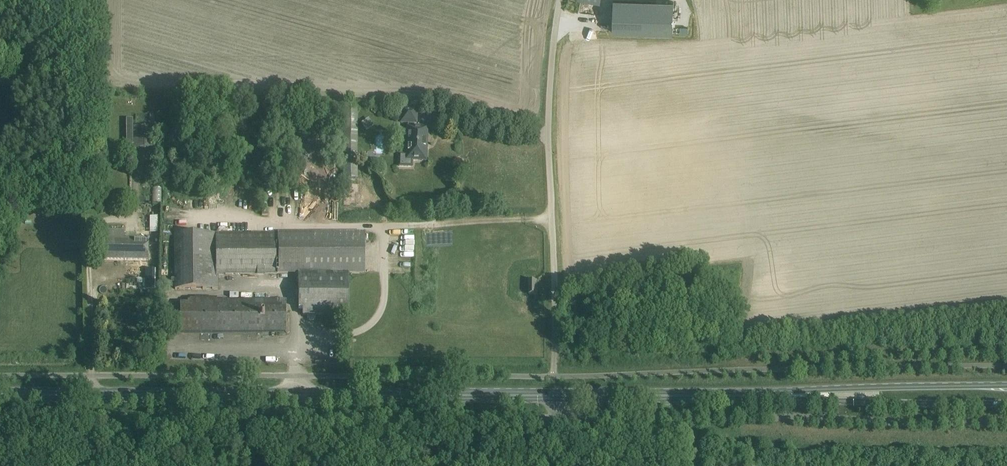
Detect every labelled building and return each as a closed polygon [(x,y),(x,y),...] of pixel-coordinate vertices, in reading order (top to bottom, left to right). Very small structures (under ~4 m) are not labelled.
[(612,32),(673,34),(673,27),(674,2),(628,0),(613,0),(612,25),(612,32)] [(343,107),(344,178),(358,178),(356,107),(343,107)] [(426,160),(427,127),(416,127),(416,110),(401,109),(401,122),(407,123),(406,155),(400,154),(399,166),(412,166),(412,160),(426,160)] [(369,119),(363,123),(367,129),(373,125),(369,119)] [(155,126),(134,126),(134,148),(155,148),(155,126)] [(344,205),(350,205),(350,192),(359,192),(359,183),(344,183),(344,205)] [(154,187),(153,203),(162,203),(162,187),(154,187)] [(147,260),(147,241),(142,241),(136,241),(136,239),(125,239),(125,233),(125,231),(101,231),(100,249),(100,259),(147,260)] [(348,273),(364,273),(364,233),(175,234),(175,289),(218,289),(218,277),(217,277),(217,274),(299,274),(348,273)] [(348,273),(299,274),(299,309),(303,308),(303,315),(307,315),(307,318),(316,318),(316,315),(348,314),(348,273)] [(180,333),(285,332),(285,301),(217,302),(217,304),(180,304),(180,333)]
